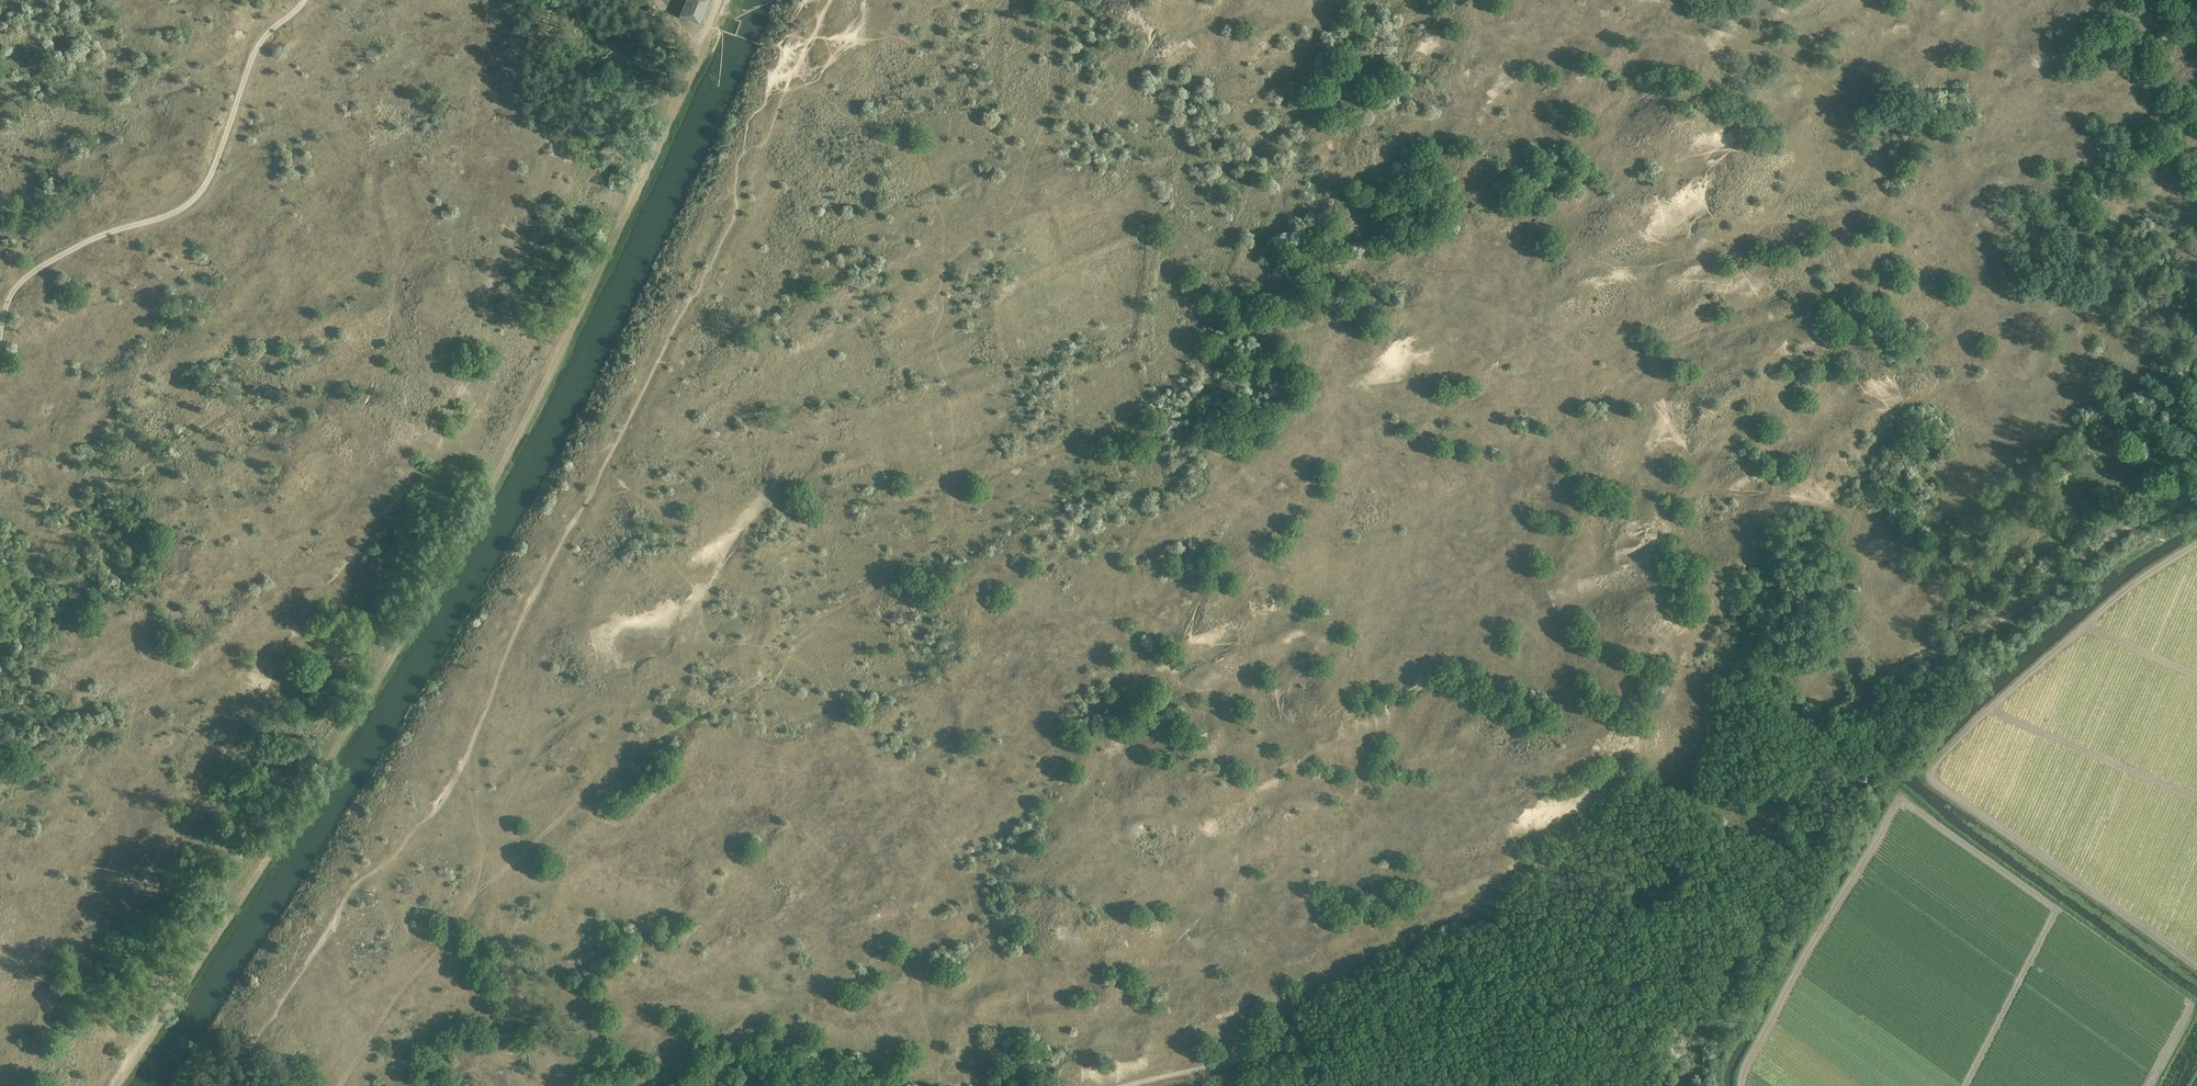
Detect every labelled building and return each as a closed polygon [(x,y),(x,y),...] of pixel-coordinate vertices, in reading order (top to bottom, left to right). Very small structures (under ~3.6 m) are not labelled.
[(680,16),(701,25),(712,0),(686,0),(680,16)]
